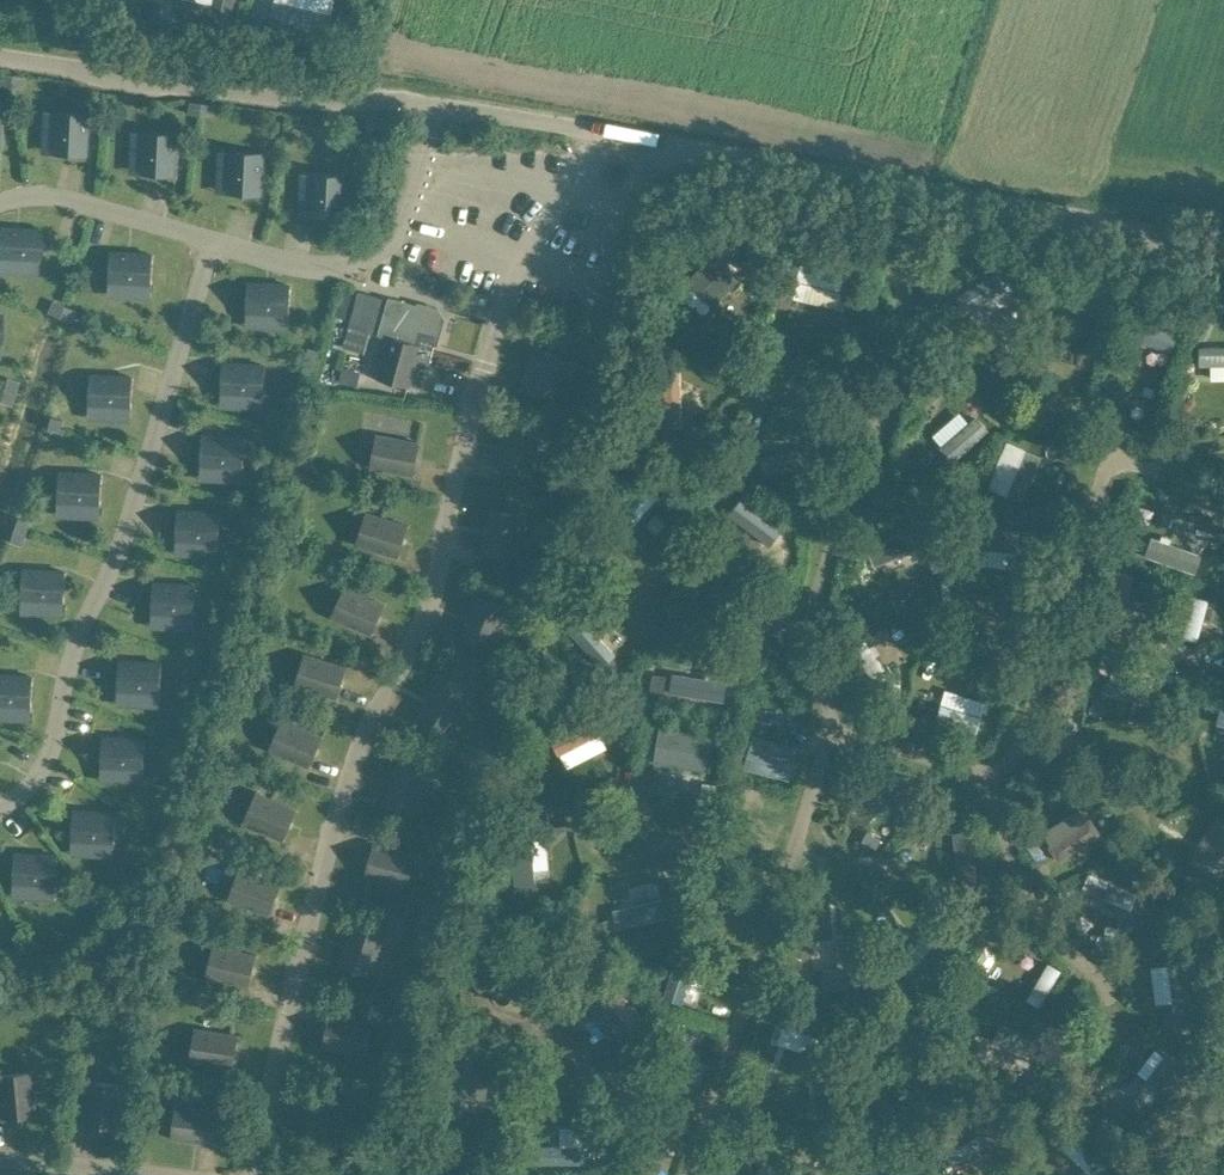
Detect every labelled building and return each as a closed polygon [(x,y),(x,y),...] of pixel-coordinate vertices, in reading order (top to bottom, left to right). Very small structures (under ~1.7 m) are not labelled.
[(12,79),(0,78),(0,90),(10,92),(12,79)] [(22,93),(24,81),(12,79),(10,92),(22,93)] [(201,121),(203,107),(191,106),(188,119),(201,121)] [(213,123),(215,109),(203,107),(201,121),(213,123)] [(87,153),(87,112),(56,112),(56,153),(87,153)] [(381,118),(368,118),(368,129),(381,129),(381,118)] [(173,175),(175,134),(144,133),(142,173),(173,175)] [(260,193),(262,152),(231,151),(229,192),(260,193)] [(345,217),(348,175),(314,173),(312,215),(345,217)] [(39,261),(41,231),(1,227),(0,234),(0,258),(39,261)] [(154,257),(111,255),(111,282),(153,284),(154,257)] [(848,282),(853,271),(827,259),(822,270),(848,282)] [(1007,272),(967,292),(973,305),(1014,285),(1007,272)] [(247,315),(287,319),(290,288),(249,284),(247,315)] [(388,297),(387,300),(359,292),(343,347),(365,353),(371,332),(388,337),(378,377),(410,386),(417,360),(429,364),(441,321),(434,309),(388,297)] [(60,316),(65,304),(54,299),(49,311),(60,316)] [(72,321),(77,309),(65,304),(60,316),(72,321)] [(318,359),(321,348),(309,344),(305,355),(318,359)] [(1206,344),(1207,365),(1223,365),(1223,344),(1206,344)] [(1136,365),(1163,367),(1164,347),(1137,346),(1136,365)] [(314,371),(318,359),(305,355),(302,367),(314,371)] [(221,393),(262,397),(264,366),(224,362),(221,393)] [(679,369),(679,414),(697,414),(697,369),(679,369)] [(88,407),(128,410),(131,379),(90,376),(88,407)] [(15,392),(18,381),(6,377),(2,389),(15,392)] [(15,392),(2,389),(0,397),(0,401),(11,405),(15,392)] [(949,437),(957,450),(996,424),(988,411),(949,437)] [(60,430),(64,418),(53,414),(49,427),(60,430)] [(1009,470),(1021,476),(1043,431),(1031,425),(1009,470)] [(419,442),(377,434),(371,467),(413,475),(419,442)] [(201,467),(242,470),(244,439),(204,436),(201,467)] [(58,503),(98,507),(101,476),(60,472),(58,503)] [(658,475),(642,498),(655,508),(672,485),(658,475)] [(272,509),(276,497),(264,494),(260,505),(272,509)] [(269,521),(272,509),(260,505),(257,517),(269,521)] [(524,515),(491,509),(484,552),(517,557),(524,515)] [(177,541),(218,545),(221,514),(180,510),(177,541)] [(367,512),(357,544),(398,557),(408,524),(367,512)] [(26,533),(30,521),(18,518),(14,529),(26,533)] [(23,544),(26,533),(14,529),(11,541),(23,544)] [(23,600),(63,604),(66,573),(25,569),(23,600)] [(153,614),(193,618),(196,587),(155,583),(153,614)] [(384,603),(345,586),(331,617),(371,634),(384,603)] [(507,608),(476,596),(461,636),(492,648),(507,608)] [(224,666),(228,654),(215,650),(211,662),(224,666)] [(1166,680),(1171,666),(1132,650),(1126,664),(1166,680)] [(346,666),(305,653),(295,686),(337,698),(346,666)] [(118,693),(160,695),(162,663),(119,661),(118,693)] [(220,678),(224,666),(211,662),(208,674),(220,678)] [(744,687),(744,671),(704,672),(704,688),(744,687)] [(32,709),(33,676),(0,675),(0,707),(32,709)] [(469,697),(439,680),(418,718),(448,734),(469,697)] [(576,747),(617,723),(607,705),(565,729),(576,747)] [(282,719),(269,749),(309,766),(322,735),(282,719)] [(675,719),(674,755),(723,756),(724,721),(675,719)] [(101,769),(144,771),(145,739),(103,737),(101,769)] [(798,770),(803,757),(771,742),(765,755),(798,770)] [(416,813),(431,773),(399,761),(384,801),(416,813)] [(257,791),(243,822),(283,840),(296,809),(257,791)] [(1095,800),(1071,815),(1077,824),(1101,808),(1095,800)] [(72,843),(115,845),(116,813),(73,811),(72,843)] [(171,837),(175,825),(164,821),(160,833),(171,837)] [(167,849),(171,837),(160,833),(156,845),(167,849)] [(416,854),(374,843),(365,875),(407,887),(416,854)] [(56,879),(57,849),(15,847),(13,877),(56,879)] [(1104,862),(1097,878),(1112,884),(1111,886),(1146,901),(1153,884),(1104,862)] [(240,868),(228,899),(269,914),(281,883),(240,868)] [(371,975),(385,934),(353,923),(339,964),(371,975)] [(838,976),(874,975),(873,924),(851,925),(851,957),(838,958),(838,976)] [(214,944),(206,977),(248,987),(256,954),(214,944)] [(32,968),(32,955),(19,954),(19,968),(32,968)] [(45,969),(46,956),(32,955),(32,968),(45,969)] [(371,1021),(329,1014),(324,1047),(366,1054),(371,1021)] [(195,1027),(190,1061),(233,1068),(238,1034),(195,1027)] [(487,1065),(487,1083),(506,1084),(507,1066),(487,1065)] [(0,1074),(0,1082),(4,1118),(37,1114),(33,1071),(0,1074)] [(355,1108),(312,1101),(306,1134),(349,1142),(355,1108)] [(176,1105),(172,1138),(215,1143),(219,1110),(176,1105)] [(957,1138),(969,1160),(1010,1138),(998,1115),(957,1138)] [(1114,1173),(1125,1161),(1086,1125),(1074,1137),(1114,1173)] [(544,1150),(599,1149),(599,1133),(544,1134),(544,1150)]
